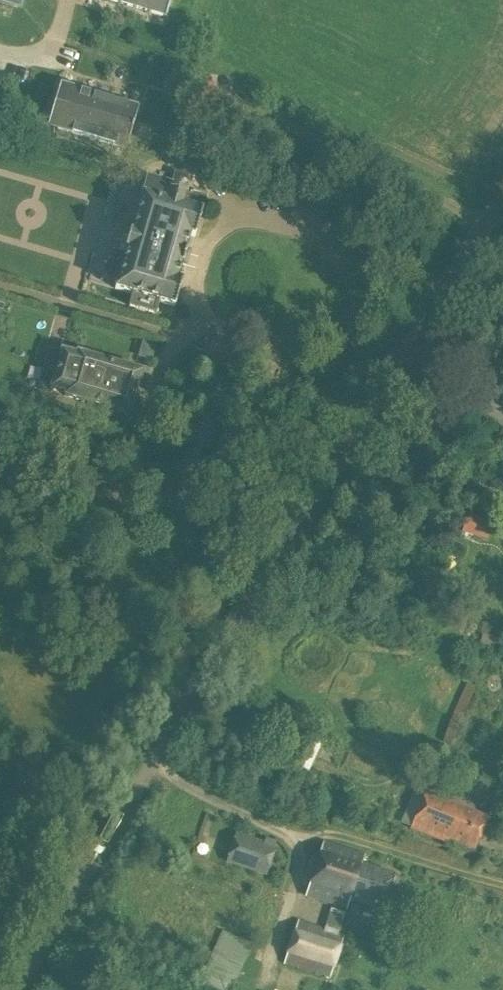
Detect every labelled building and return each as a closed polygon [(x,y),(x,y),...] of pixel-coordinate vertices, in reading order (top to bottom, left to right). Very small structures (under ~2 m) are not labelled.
[(21,9),(24,0),(0,0),(0,3),(21,9)] [(167,16),(171,0),(114,0),(167,16)] [(57,129),(92,139),(104,98),(69,88),(57,129)] [(104,98),(92,139),(127,149),(129,144),(139,109),(104,98)] [(148,178),(115,291),(132,295),(128,308),(154,315),(158,303),(175,308),(182,283),(176,282),(190,236),(195,238),(207,195),(178,187),(180,178),(171,175),(172,169),(153,164),(149,178),(148,178)] [(51,389),(67,394),(66,396),(131,415),(143,371),(77,352),(76,355),(62,351),(51,389)] [(502,509),(502,495),(485,489),(481,502),(502,509)] [(490,524),(468,517),(463,532),(485,539),(490,524)] [(267,759),(305,776),(321,740),(283,724),(267,759)] [(411,828),(453,845),(455,841),(475,849),(487,817),(425,792),(411,828)] [(306,802),(304,816),(319,818),(320,803),(306,802)] [(225,864),(264,876),(273,848),(234,836),(225,864)] [(306,897),(346,909),(349,899),(381,908),(391,872),(360,863),(362,854),(322,842),(306,897)] [(284,963),(330,977),(333,967),(335,968),(342,945),(340,944),(342,938),(338,936),(344,913),(330,909),(323,932),(296,924),(294,931),(292,930),(285,954),(287,954),(284,963)] [(210,989),(233,989),(252,945),(221,932),(199,985),(210,989)] [(277,989),(304,989),(305,986),(281,977),(277,989)]
